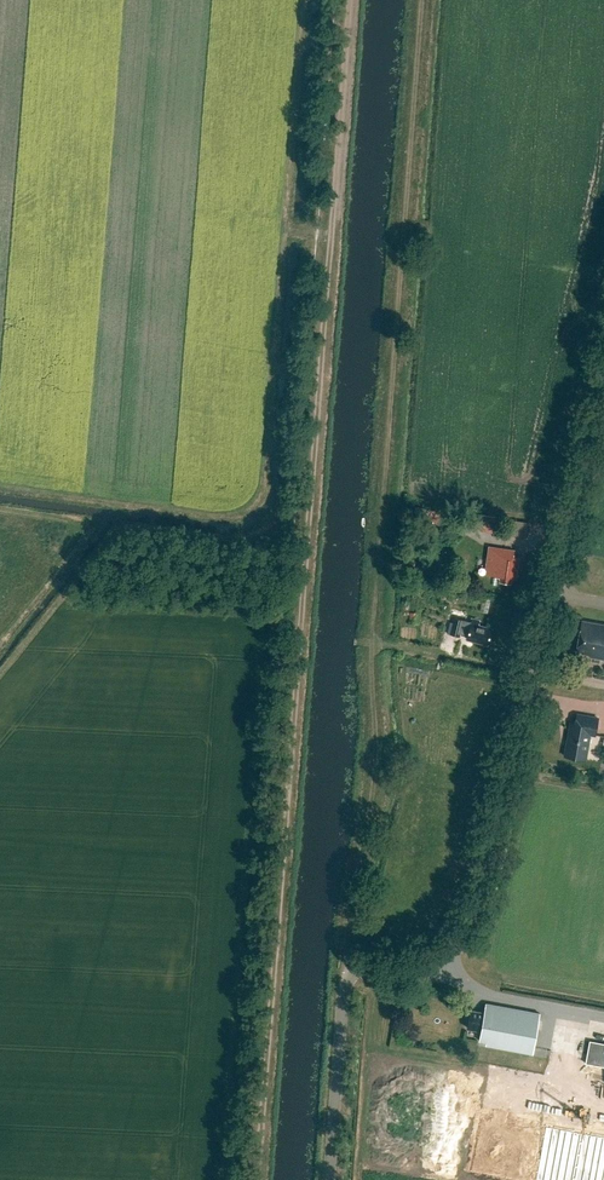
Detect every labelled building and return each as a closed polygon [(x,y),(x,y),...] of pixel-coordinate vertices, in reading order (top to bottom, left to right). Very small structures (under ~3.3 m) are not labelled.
[(425,517),(430,525),(442,519),(437,510),(425,517)] [(497,518),(473,515),(471,529),(495,533),(497,518)] [(514,558),(515,550),(488,546),(484,574),(496,576),(500,576),(500,578),(499,582),(512,584),(512,580),(516,580),(519,559),(514,558)] [(419,625),(419,613),(411,613),(411,625),(419,625)] [(450,634),(461,637),(462,631),(460,630),(463,620),(454,618),(450,634)] [(472,618),(467,639),(488,644),(492,628),(478,625),(480,620),(472,618)] [(590,654),(589,656),(603,659),(603,624),(582,620),(577,652),(590,654)] [(570,727),(565,756),(586,760),(590,734),(596,735),(599,718),(577,714),(575,728),(570,727)] [(471,1010),(468,1028),(481,1030),(480,1040),(487,1041),(486,1045),(533,1053),(541,1013),(486,1003),(485,1012),(471,1010)] [(590,1041),(585,1064),(603,1067),(603,1044),(590,1041)] [(508,1109),(496,1178),(508,1179),(603,1179),(603,1126),(508,1109)]
